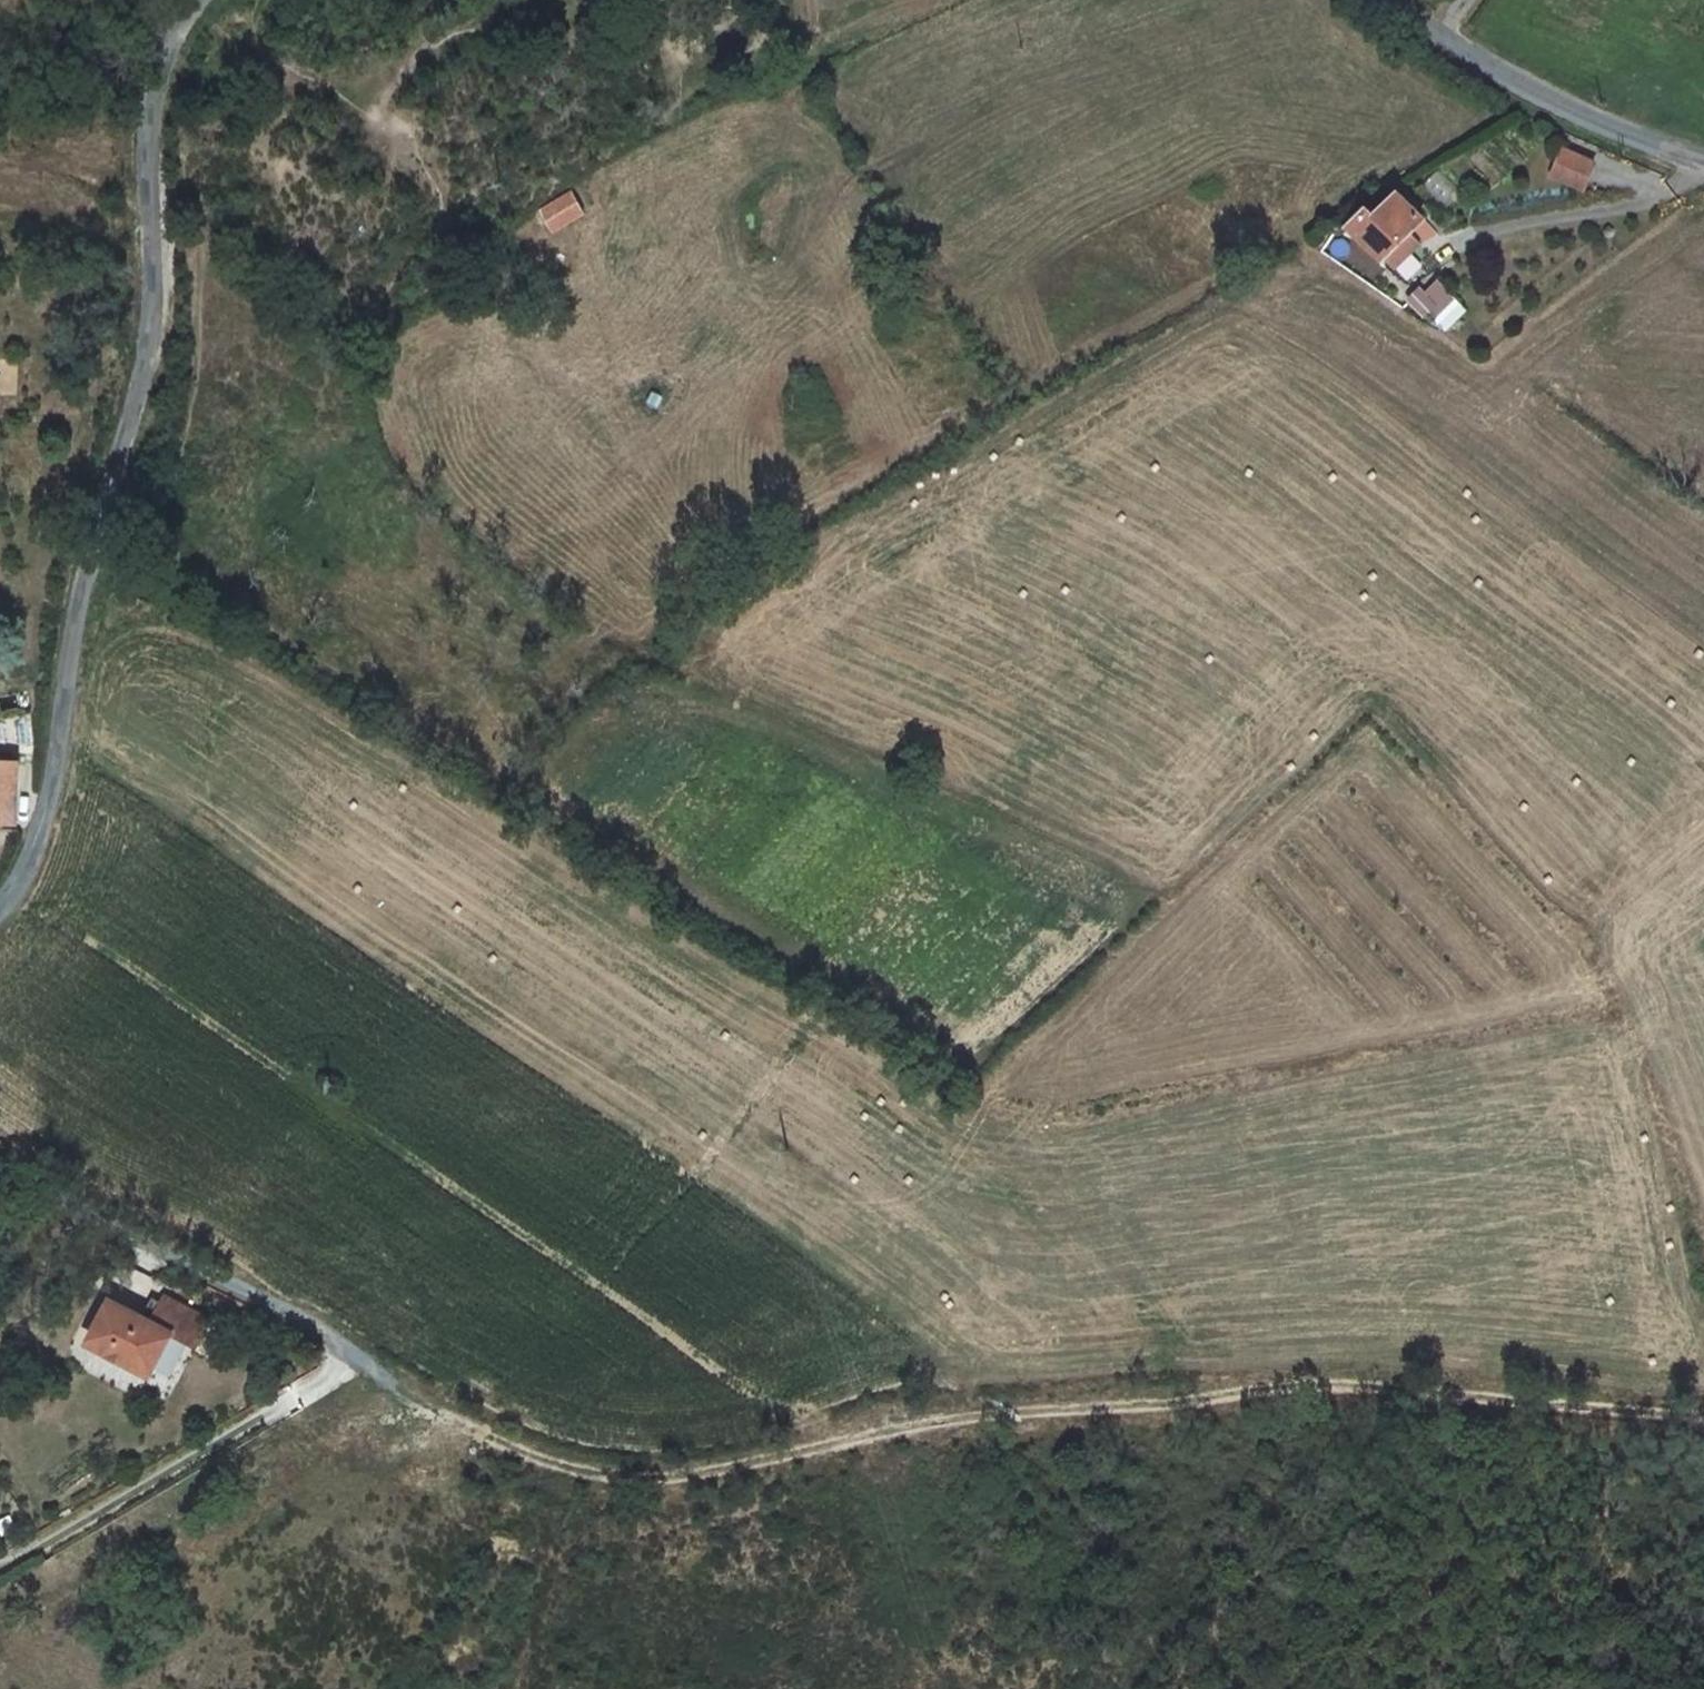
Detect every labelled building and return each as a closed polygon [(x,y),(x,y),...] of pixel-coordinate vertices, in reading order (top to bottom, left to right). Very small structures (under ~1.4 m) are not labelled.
[(1590,153),(1581,169),(1610,177),(1616,160),(1590,153)] [(1389,209),(1363,227),(1379,256),(1385,260),(1443,226),(1426,196),(1394,218),(1389,209)] [(1441,271),(1426,289),(1454,309),(1468,289),(1441,271)] [(14,824),(10,763),(0,765),(0,826),(14,824)] [(165,1297),(149,1324),(171,1337),(187,1309),(165,1297)] [(115,1303),(88,1346),(147,1378),(171,1337),(149,1324),(115,1303)] [(212,1322),(187,1309),(171,1337),(195,1352),(212,1322)]
